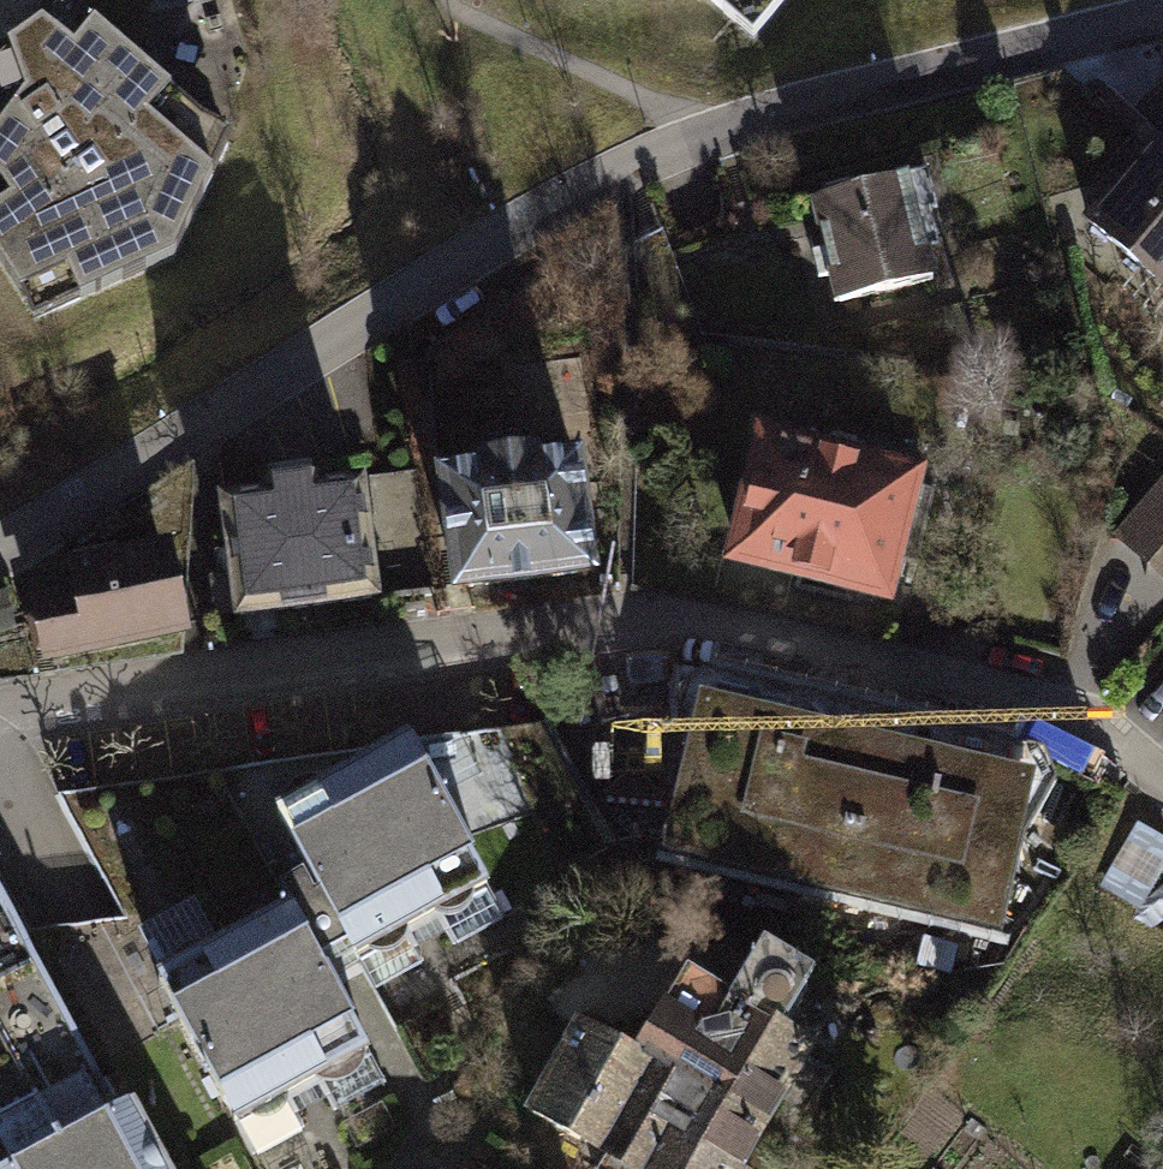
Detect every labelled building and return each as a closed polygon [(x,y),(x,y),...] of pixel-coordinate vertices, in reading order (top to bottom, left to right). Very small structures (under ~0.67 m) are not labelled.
[(14,280),(31,324),(175,252),(231,125),(195,107),(67,0),(50,0),(36,16),(0,43),(0,260),(14,280)] [(50,0),(0,0),(0,43),(36,16),(50,0)] [(758,25),(779,0),(729,0),(758,25)] [(1139,101),(1162,123),(1162,74),(1139,101)] [(1085,213),(1162,281),(1162,137),(1156,131),(1085,213)] [(929,162),(810,192),(836,294),(940,267),(933,241),(942,239),(933,202),(939,201),(929,162)] [(759,414),(724,557),(895,599),(931,457),(759,414)] [(477,451),(436,457),(452,583),(601,563),(585,437),(539,443),(538,432),(475,441),(477,451)] [(268,477),(217,484),(234,612),(383,592),(367,465),(312,472),(310,460),(266,466),(268,477)] [(1112,533),(1162,577),(1162,475),(1112,533)] [(26,587),(42,661),(192,629),(171,531),(65,554),(70,577),(26,587)] [(0,588),(0,631),(17,627),(7,587),(0,588)] [(707,663),(665,847),(1005,924),(1047,740),(707,663)] [(273,797),(316,874),(349,934),(356,947),(493,872),(410,722),(273,797)] [(316,874),(153,961),(235,1115),(372,1042),(322,949),(349,934),(316,874)] [(116,1099),(0,886),(0,1161),(116,1099)] [(596,1168),(746,1168),(823,1037),(787,1015),(819,960),(766,927),(734,984),(688,956),(639,1040),(576,1010),(524,1105),(607,1153),(596,1168)] [(132,1091),(116,1099),(0,1161),(0,1168),(174,1168),(132,1091)]
